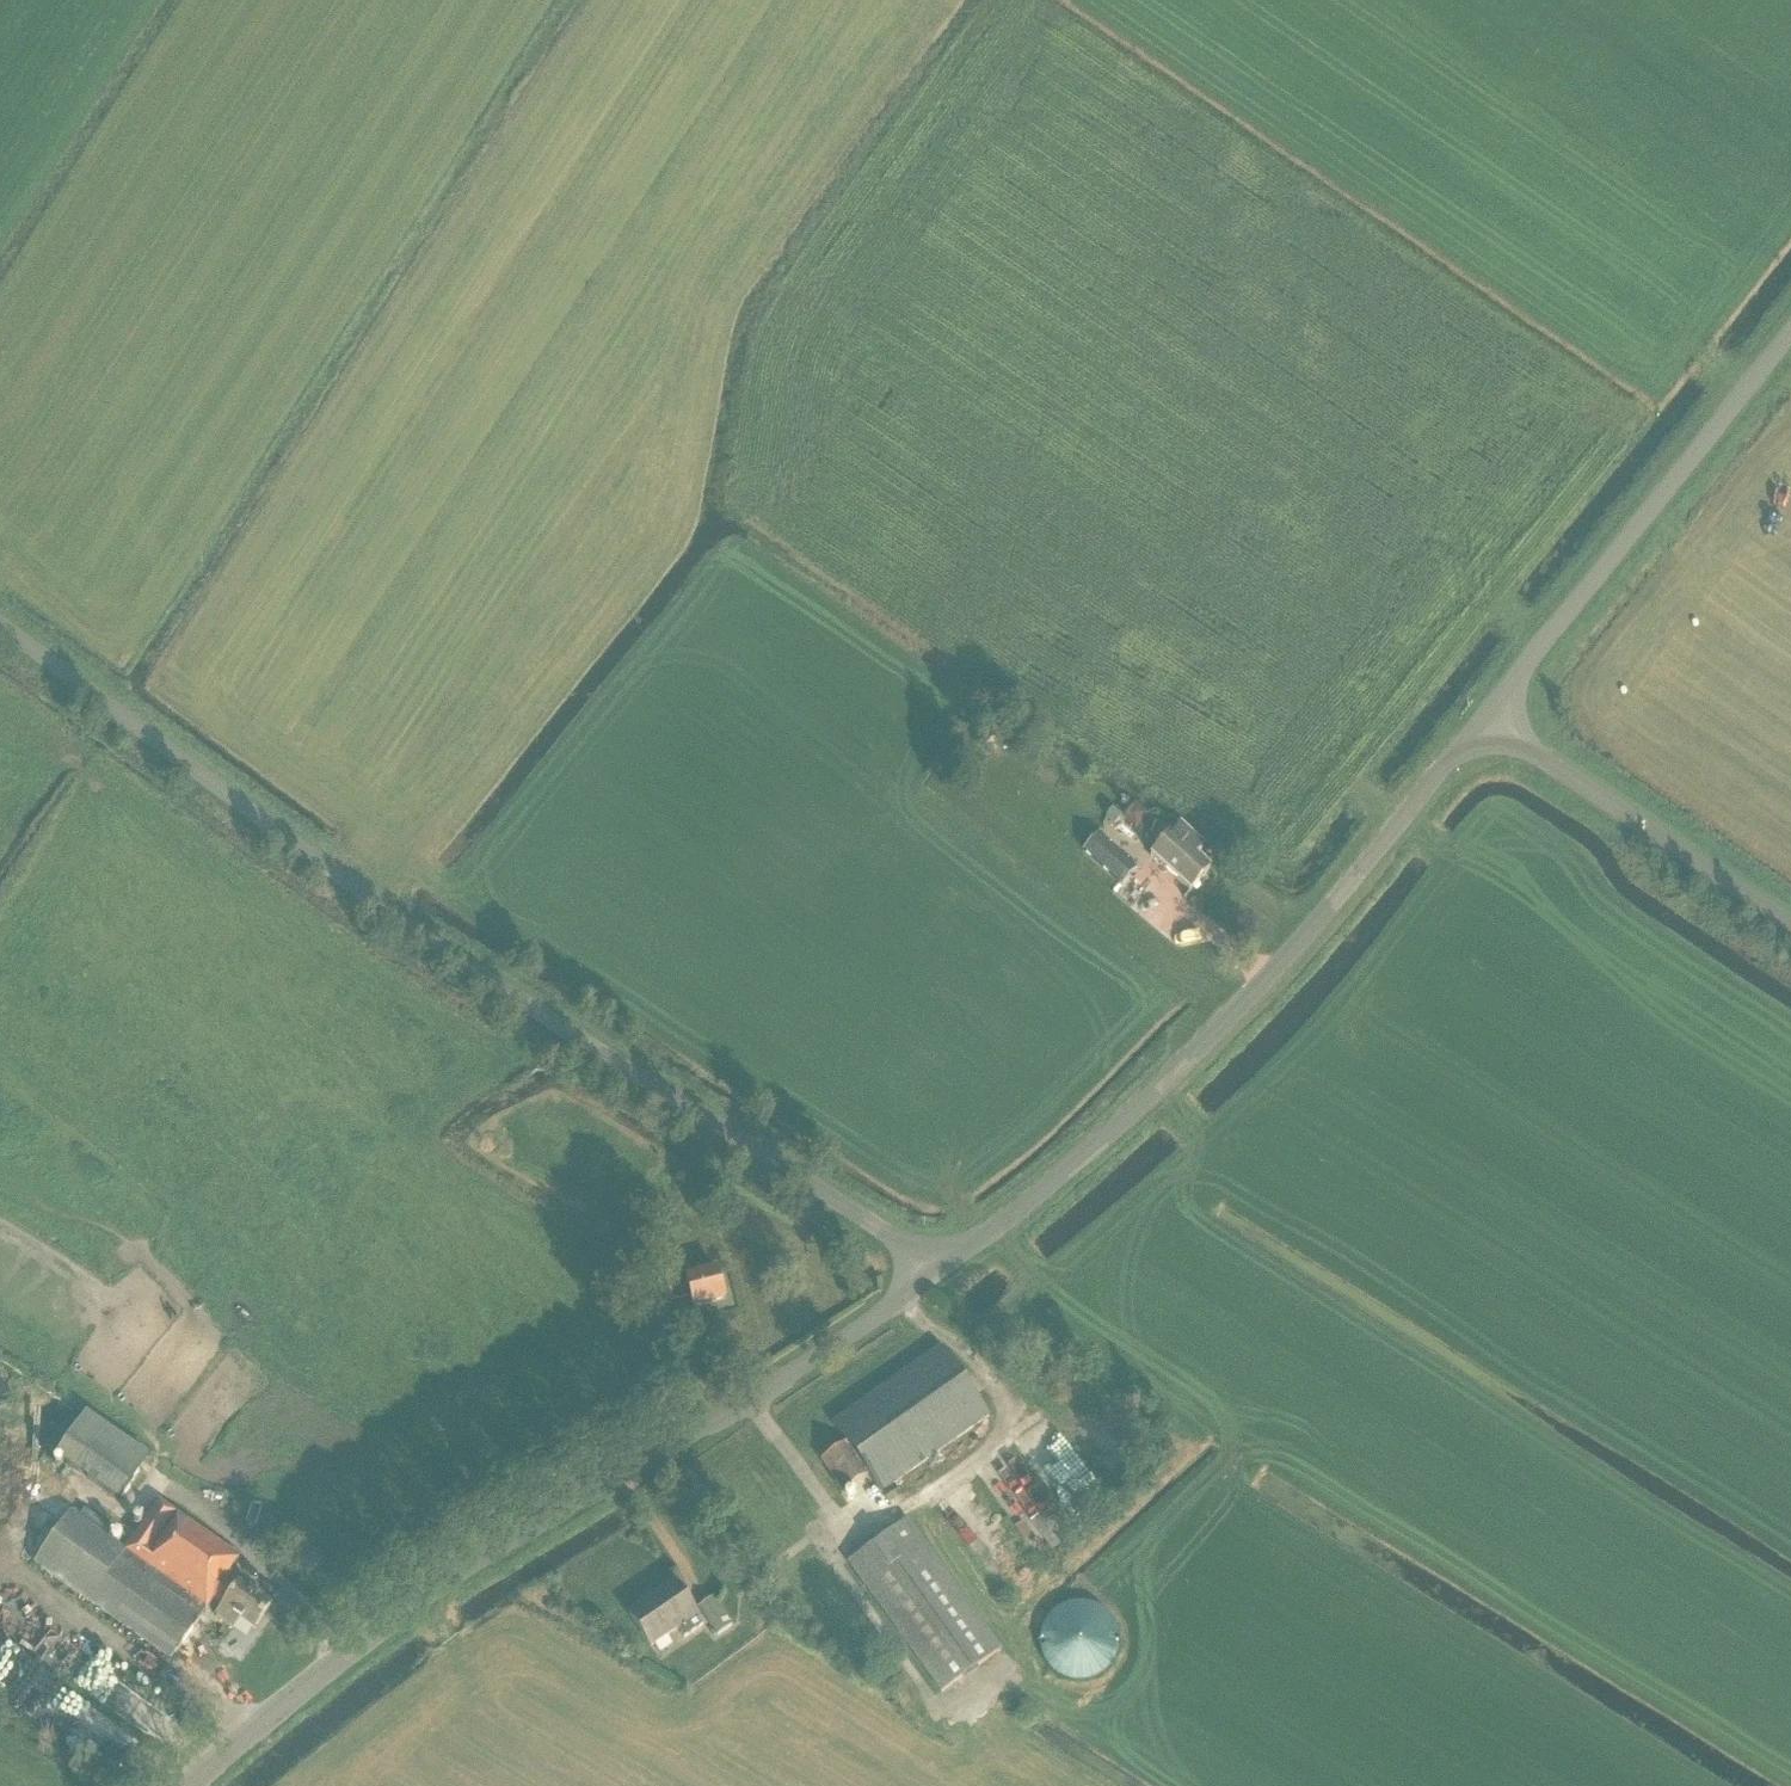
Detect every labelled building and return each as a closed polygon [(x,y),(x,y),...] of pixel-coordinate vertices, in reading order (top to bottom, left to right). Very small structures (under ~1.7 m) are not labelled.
[(1121,818),(1113,811),(1107,817),(1115,824),(1121,818)] [(1179,827),(1151,857),(1189,892),(1209,870),(1194,857),(1202,848),(1179,827)] [(1111,878),(1121,887),(1137,870),(1098,834),(1082,851),(1093,861),(1111,878)] [(1165,924),(1185,924),(1185,910),(1165,910),(1165,924)] [(712,1259),(679,1267),(681,1274),(714,1266),(712,1259)] [(724,1300),(716,1271),(683,1280),(684,1282),(669,1286),(665,1272),(651,1276),(659,1306),(690,1298),(692,1308),(724,1300)] [(939,1348),(832,1424),(845,1443),(821,1460),(843,1491),(867,1474),(880,1492),(988,1416),(939,1348)] [(86,1415),(81,1422),(58,1458),(121,1499),(149,1456),(86,1415)] [(1012,1437),(1047,1480),(1073,1459),(1038,1416),(1012,1437)] [(1060,1474),(1045,1483),(1056,1501),(1071,1492),(1060,1474)] [(236,1587),(226,1580),(230,1573),(228,1572),(238,1556),(157,1504),(127,1550),(210,1604),(212,1600),(223,1607),(216,1616),(234,1628),(238,1621),(253,1631),(270,1604),(238,1584),(236,1587)] [(210,1604),(127,1550),(69,1512),(33,1567),(174,1659),(210,1604)] [(941,1692),(1000,1650),(908,1521),(849,1563),(941,1692)] [(1001,1534),(982,1543),(995,1569),(1013,1560),(1001,1534)] [(673,1583),(628,1615),(651,1648),(676,1630),(683,1640),(703,1626),(673,1583)] [(719,1636),(731,1627),(711,1598),(698,1607),(719,1636)] [(1041,1631),(1039,1642),(1041,1654),(1045,1664),(1053,1672),(1062,1678),(1073,1682),(1084,1682),(1095,1678),(1105,1672),(1112,1664),(1117,1654),(1118,1642),(1117,1631),(1112,1621),(1105,1612),(1095,1606),(1084,1603),(1073,1603),(1062,1606),(1053,1612),(1045,1621),(1041,1631)]
